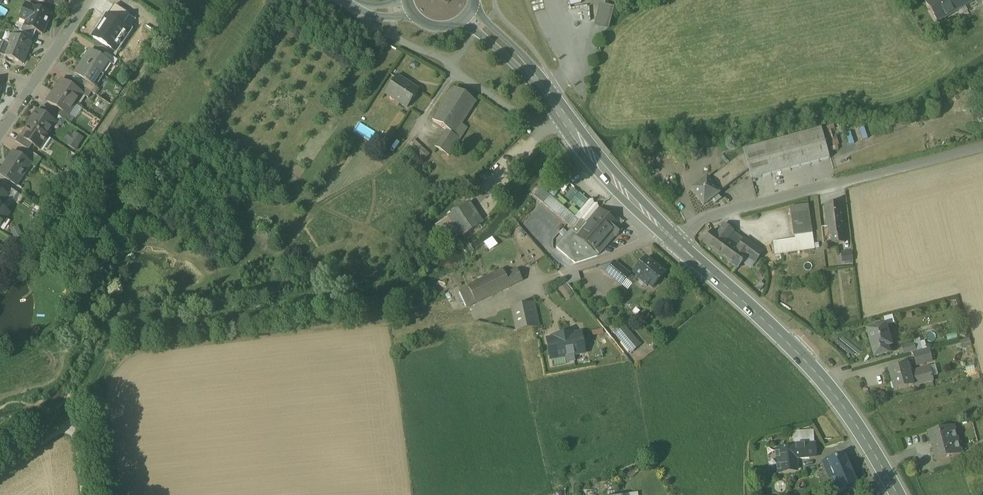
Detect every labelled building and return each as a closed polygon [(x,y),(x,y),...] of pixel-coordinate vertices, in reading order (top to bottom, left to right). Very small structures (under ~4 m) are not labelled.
[(54,1),(52,5),(64,8),(66,0),(55,0),(54,1)] [(925,1),(938,22),(961,8),(956,0),(927,0),(925,1)] [(961,8),(975,0),(956,0),(961,8)] [(51,15),(34,7),(27,5),(21,19),(27,22),(25,26),(26,26),(25,27),(36,32),(43,34),(51,15)] [(613,9),(601,6),(596,26),(608,29),(613,9)] [(133,22),(118,12),(112,21),(127,31),(133,22)] [(111,20),(98,39),(113,49),(117,42),(119,44),(128,31),(127,31),(112,21),(111,20)] [(578,35),(590,36),(591,24),(579,23),(578,35)] [(36,32),(25,27),(26,26),(25,26),(23,25),(21,30),(20,32),(22,33),(34,38),(36,32)] [(20,32),(15,30),(12,36),(20,39),(22,33),(20,32)] [(34,38),(22,33),(20,39),(31,43),(34,38)] [(20,39),(12,36),(4,57),(23,65),(31,44),(31,43),(20,39)] [(102,58),(91,51),(83,63),(101,75),(109,63),(110,63),(102,58)] [(118,61),(106,53),(102,58),(110,63),(109,63),(114,67),(118,61)] [(101,75),(83,63),(75,75),(86,82),(94,87),(94,86),(101,75)] [(396,77),(385,95),(407,109),(418,91),(396,77)] [(75,89),(62,81),(55,91),(75,105),(82,95),(83,94),(75,89)] [(94,86),(94,87),(86,82),(83,87),(92,93),(95,96),(99,90),(94,86)] [(83,87),(78,84),(75,89),(83,94),(82,95),(88,99),(92,93),(83,87)] [(455,89),(434,123),(448,131),(456,136),(462,126),(477,102),(455,89)] [(75,105),(55,91),(48,102),(61,111),(68,116),(69,115),(75,105)] [(58,116),(43,106),(39,112),(55,123),(59,117),(58,116)] [(420,115),(410,109),(406,116),(416,122),(420,115)] [(39,112),(37,111),(29,125),(30,126),(30,125),(47,137),(47,136),(56,123),(55,123),(39,112)] [(68,116),(61,111),(58,116),(59,117),(71,125),(75,120),(69,115),(68,116)] [(416,122),(406,116),(399,128),(408,134),(416,122)] [(47,137),(30,125),(30,126),(22,137),(22,138),(32,145),(40,150),(48,137),(47,136),(47,137)] [(467,129),(462,126),(456,136),(461,139),(467,129)] [(821,129),(743,150),(745,155),(749,171),(752,180),(830,159),(821,129)] [(456,136),(448,131),(437,150),(449,158),(461,139),(456,136)] [(82,140),(75,135),(69,145),(75,150),(82,140)] [(32,145),(22,138),(22,137),(20,136),(15,142),(28,151),(29,151),(32,145)] [(421,147),(414,141),(409,146),(416,152),(421,147)] [(430,156),(421,147),(416,152),(425,161),(430,156)] [(29,151),(28,151),(22,159),(31,165),(36,169),(42,160),(29,151)] [(13,153),(0,173),(0,175),(17,186),(31,165),(22,159),(13,153)] [(741,156),(709,181),(719,194),(749,171),(745,155),(741,156)] [(134,171),(111,157),(108,162),(130,177),(134,171)] [(707,179),(692,190),(704,206),(712,200),(718,195),(719,194),(709,181),(707,179)] [(3,184),(0,189),(0,191),(8,197),(8,198),(13,201),(18,194),(3,184)] [(580,222),(541,189),(534,197),(572,230),(573,230),(580,222)] [(0,208),(8,198),(8,197),(0,191),(0,209),(0,208)] [(718,195),(712,200),(715,204),(722,199),(718,195)] [(467,205),(449,217),(461,235),(463,238),(481,226),(467,205)] [(808,205),(791,208),(795,236),(813,234),(808,205)] [(841,205),(826,207),(828,228),(828,229),(834,228),(843,227),(841,205)] [(9,214),(0,208),(0,209),(0,228),(9,214)] [(600,209),(586,225),(581,220),(573,230),(597,257),(616,238),(615,237),(623,230),(619,226),(614,221),(616,218),(613,215),(610,218),(600,209)] [(449,217),(436,226),(447,242),(455,236),(456,238),(461,235),(449,217)] [(733,232),(724,225),(717,235),(713,231),(703,244),(738,269),(747,257),(755,263),(763,253),(744,240),(733,232)] [(828,228),(821,229),(823,247),(837,245),(836,233),(834,233),(834,228),(828,229),(828,228)] [(572,230),(556,248),(575,265),(597,257),(573,230),(572,230)] [(795,239),(773,243),(775,256),(815,250),(813,234),(795,236),(795,239)] [(492,251),(499,245),(494,238),(486,244),(492,251)] [(664,275),(646,260),(634,274),(642,281),(640,283),(647,288),(648,286),(652,290),(652,289),(656,293),(661,287),(657,283),(664,275)] [(629,275),(615,263),(607,273),(621,285),(629,275)] [(502,272),(468,288),(476,304),(509,288),(502,272)] [(566,301),(571,298),(568,293),(572,290),(568,283),(559,288),(566,301)] [(476,304),(468,288),(461,292),(469,307),(476,304)] [(81,298),(75,295),(72,301),(77,304),(81,298)] [(535,305),(512,309),(517,333),(539,329),(535,305)] [(881,324),(874,326),(874,329),(867,331),(875,358),(888,354),(887,348),(891,347),(885,326),(882,327),(881,324)] [(555,339),(547,340),(551,360),(567,357),(568,363),(574,362),(573,356),(585,353),(581,334),(574,335),(573,333),(555,337),(555,339)] [(638,344),(630,335),(623,342),(631,351),(638,344)] [(914,344),(902,348),(904,355),(916,351),(914,344)] [(928,350),(913,355),(916,366),(932,362),(928,350)] [(906,365),(888,370),(894,392),(912,387),(908,373),(906,365)] [(929,367),(908,373),(912,387),(933,382),(929,367)] [(954,427),(929,434),(937,464),(962,457),(954,427)] [(792,433),(793,445),(814,444),(813,431),(792,433)] [(796,471),(795,459),(810,458),(810,457),(815,457),(814,444),(793,445),(794,448),(776,450),(778,472),(796,471)] [(845,453),(824,462),(830,478),(833,477),(839,490),(847,487),(849,491),(857,487),(855,482),(857,481),(845,453)]
